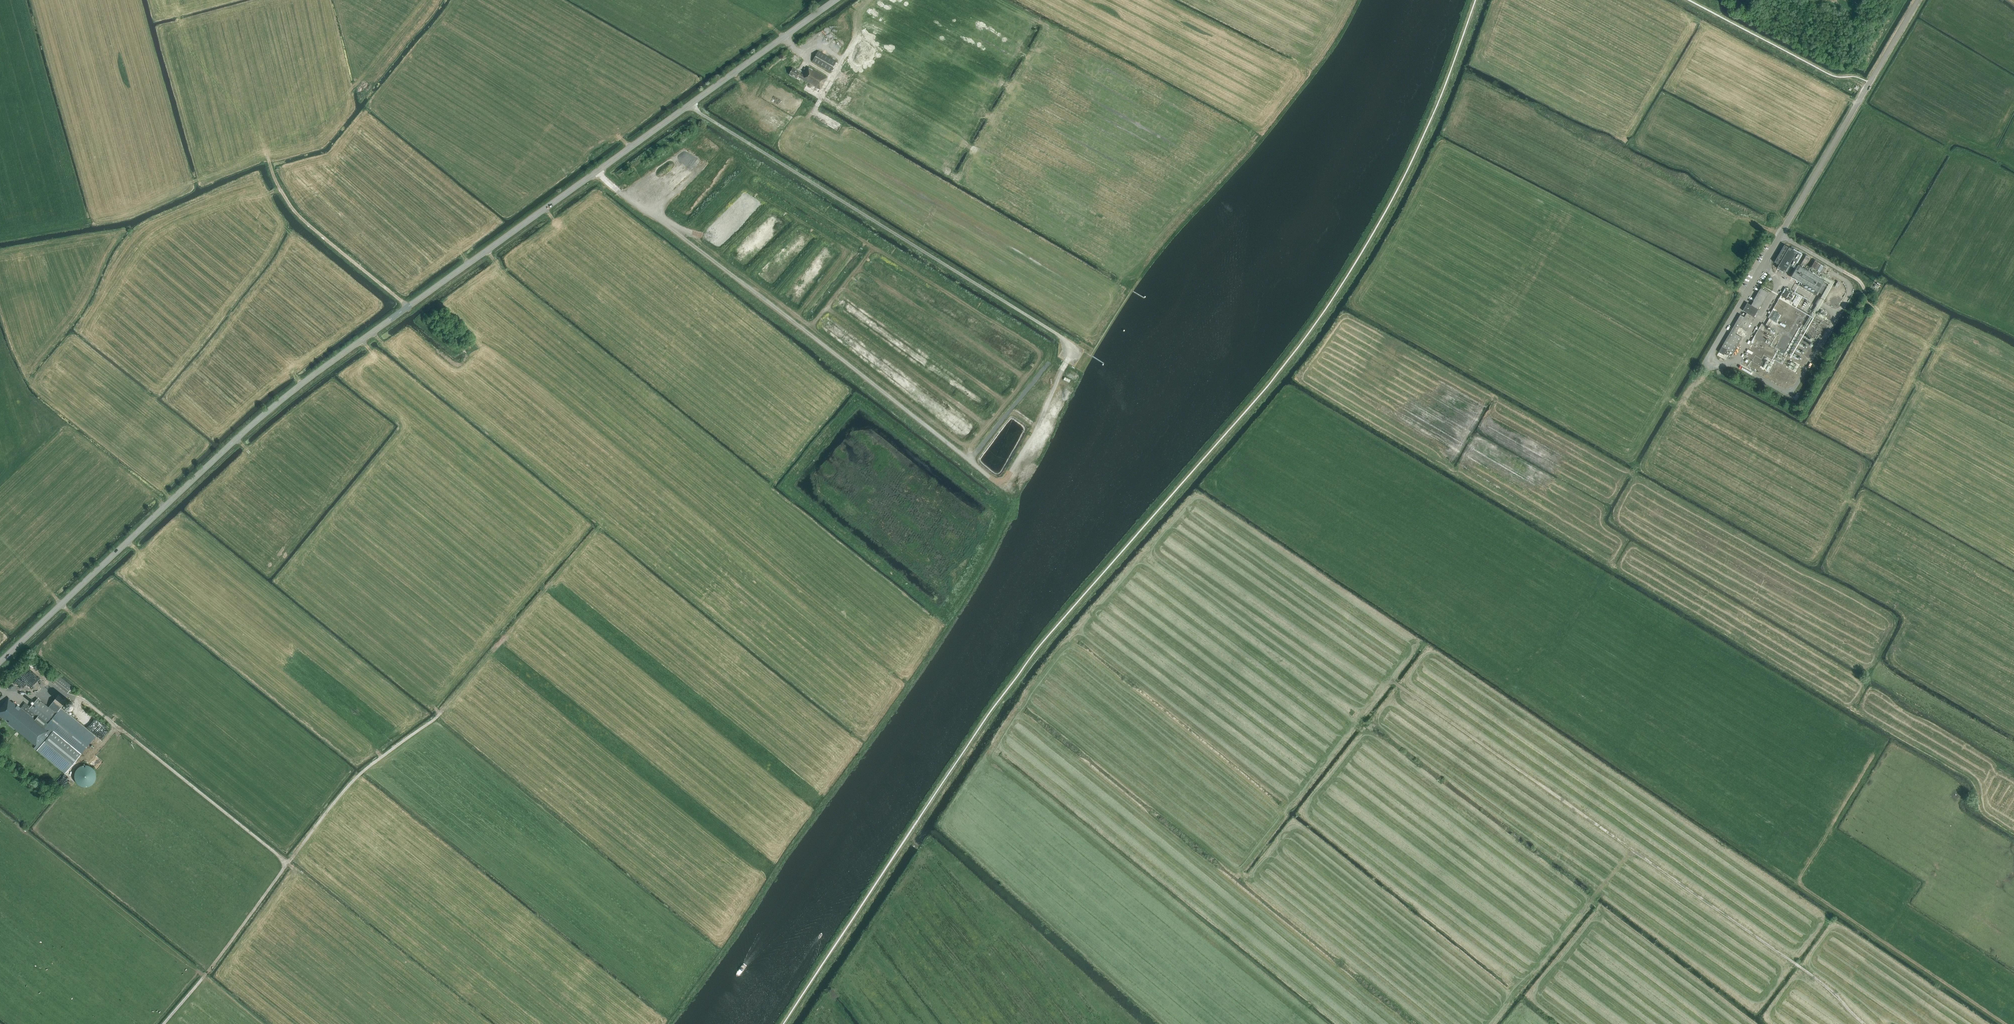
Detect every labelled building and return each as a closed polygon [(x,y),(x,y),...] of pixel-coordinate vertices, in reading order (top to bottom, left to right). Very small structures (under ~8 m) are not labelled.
[(830,72),(836,61),(818,51),(812,61),(830,72)] [(793,68),(789,74),(797,79),(798,77),(814,86),(820,90),(827,78),(808,67),(804,75),(800,73),(793,68)] [(1777,268),(1785,273),(1797,252),(1784,245),(1774,262),(1779,265),(1777,268)] [(1823,282),(1825,280),(1798,265),(1791,277),(1803,284),(1801,287),(1816,295),(1818,292),(1821,294),(1827,284),(1823,282)] [(1768,292),(1761,288),(1751,305),(1747,303),(1743,311),(1746,313),(1744,317),(1740,315),(1722,348),(1733,354),(1743,338),(1736,334),(1740,327),(1746,331),(1768,292)] [(1787,289),(1787,290),(1784,294),(1783,297),(1788,300),(1792,292),(1787,289)] [(67,693),(72,687),(57,674),(52,681),(67,693)] [(21,734),(35,746),(34,748),(65,773),(95,736),(61,708),(66,701),(64,699),(64,700),(58,695),(48,707),(37,698),(29,708),(27,706),(28,705),(25,703),(20,708),(13,702),(12,703),(8,700),(9,699),(8,698),(0,708),(0,717),(21,734)] [(85,787),(86,787),(87,787),(88,786),(89,786),(91,785),(92,784),(93,784),(93,783),(94,782),(95,781),(95,780),(96,779),(96,778),(96,777),(96,776),(96,775),(96,774),(96,773),(96,772),(95,772),(95,771),(95,770),(94,770),(94,769),(93,768),(92,767),(91,767),(90,766),(89,765),(88,765),(87,765),(86,765),(85,765),(84,765),(83,765),(82,765),(81,765),(80,766),(79,767),(78,767),(77,768),(77,769),(76,769),(76,770),(75,771),(75,772),(75,773),(74,773),(74,774),(74,775),(74,776),(74,777),(74,778),(75,779),(75,780),(75,781),(76,781),(76,782),(77,782),(77,783),(78,784),(79,785),(80,785),(81,786),(82,786),(83,786),(83,787),(85,787)]
